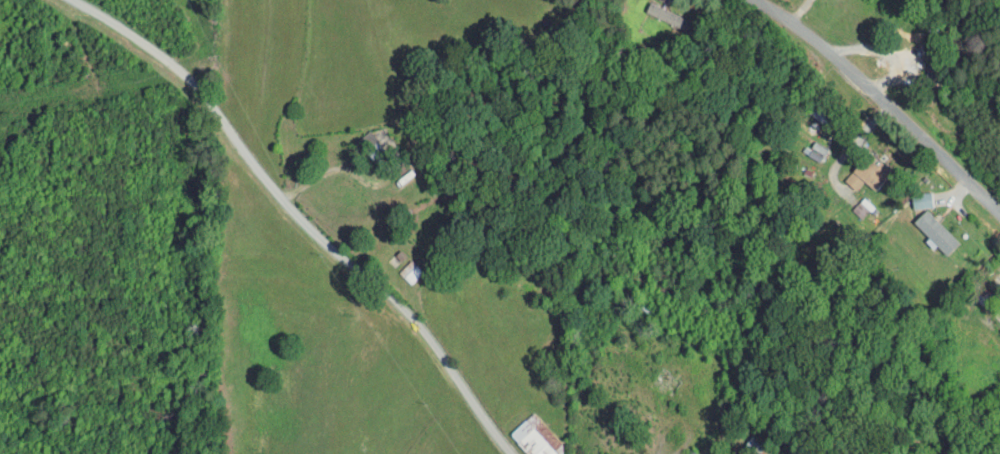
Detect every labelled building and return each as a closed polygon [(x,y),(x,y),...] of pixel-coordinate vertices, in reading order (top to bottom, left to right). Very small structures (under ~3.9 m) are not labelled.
[(671,23),(675,13),(645,0),(635,0),(632,7),(671,23)] [(853,176),(862,185),(878,167),(856,148),(832,174),(844,185),(853,176)] [(920,202),(919,187),(900,188),(900,203),(920,202)] [(917,232),(916,234),(933,251),(947,237),(914,203),(901,216),(917,232)] [(399,279),(411,266),(399,254),(386,267),(399,279)] [(990,304),(999,310),(999,309),(999,292),(990,304)] [(518,453),(553,453),(556,451),(547,441),(551,438),(521,406),(495,430),(518,453)]
